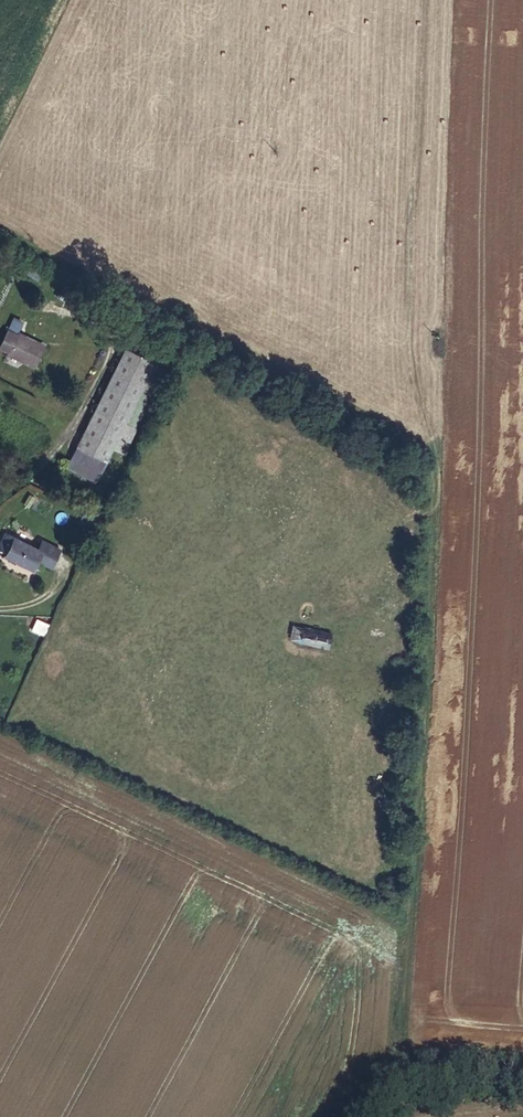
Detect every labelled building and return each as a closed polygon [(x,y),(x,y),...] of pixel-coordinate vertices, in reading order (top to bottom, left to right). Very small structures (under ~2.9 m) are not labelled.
[(84,270),(77,284),(85,288),(92,274),(84,270)] [(7,330),(34,342),(42,320),(17,308),(16,309),(15,309),(20,297),(11,293),(0,318),(0,324),(8,327),(7,330)] [(136,332),(108,389),(84,440),(107,451),(159,343),(136,332)] [(0,520),(0,538),(26,552),(34,537),(0,520)] [(36,617),(31,629),(42,634),(48,622),(36,617)] [(316,629),(286,623),(283,640),(314,645),(316,629)]
